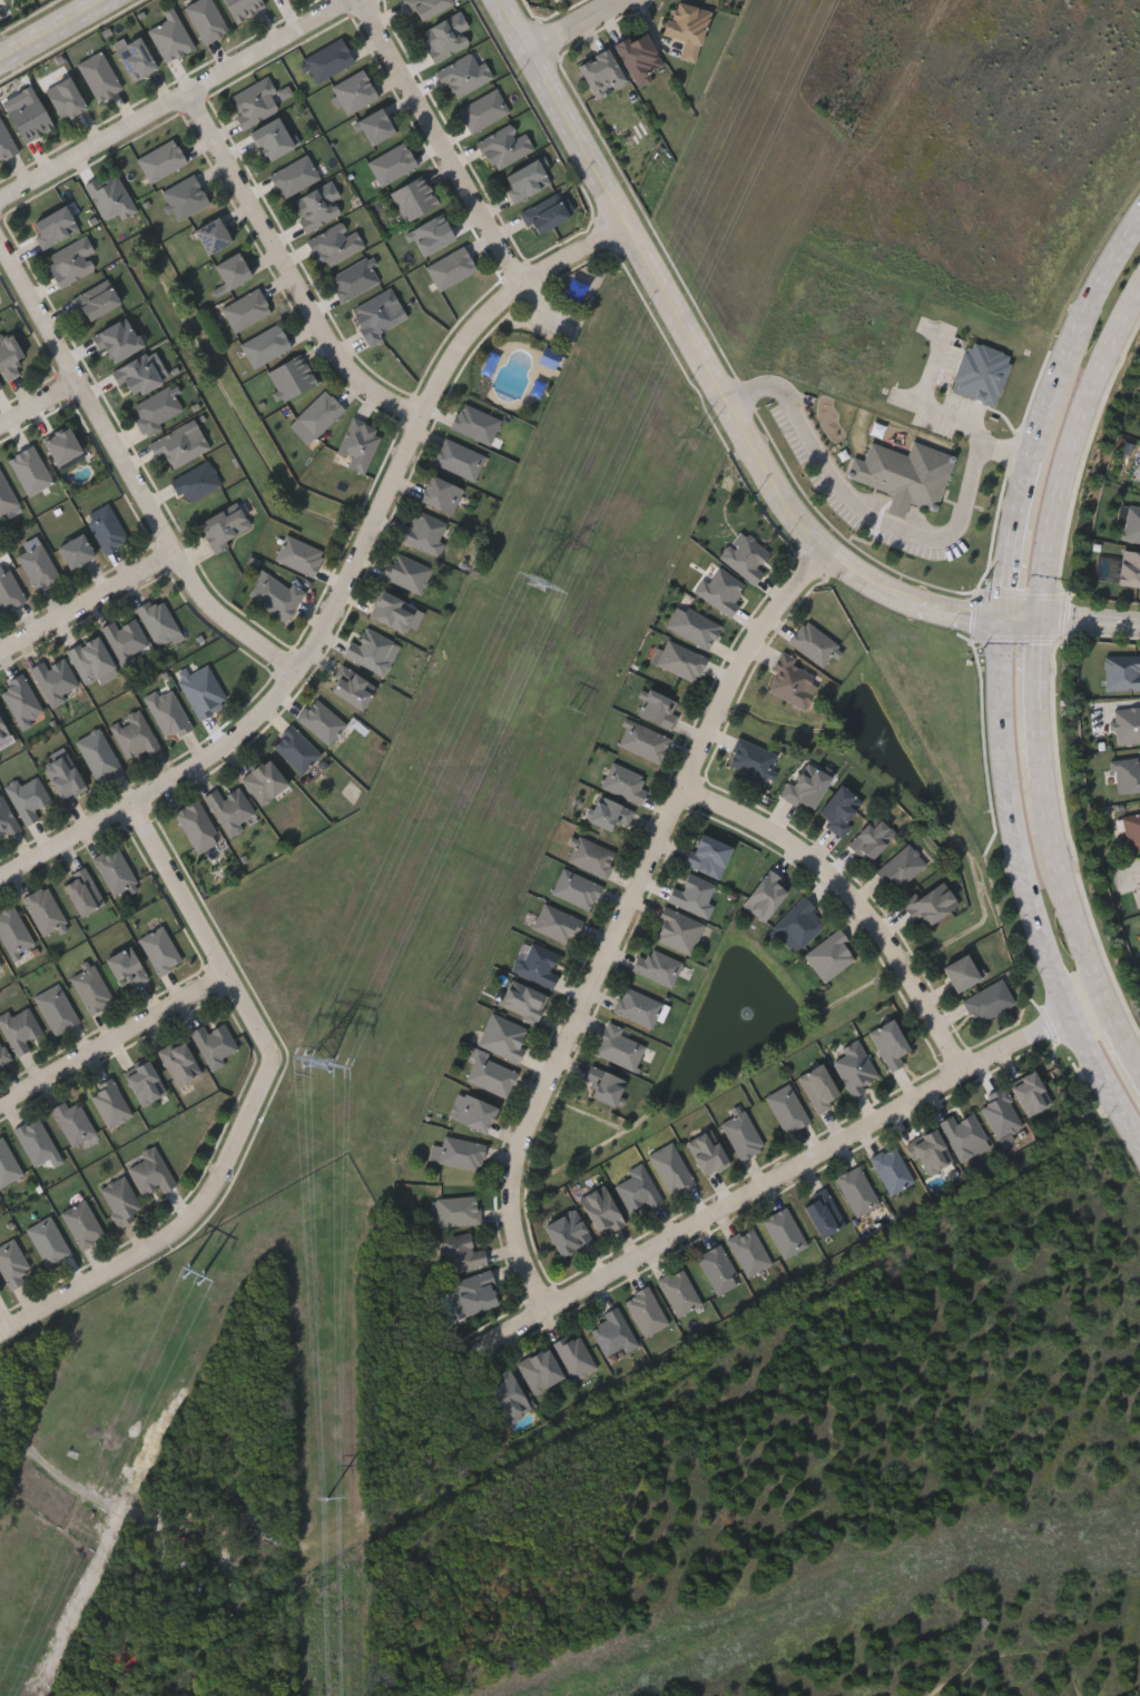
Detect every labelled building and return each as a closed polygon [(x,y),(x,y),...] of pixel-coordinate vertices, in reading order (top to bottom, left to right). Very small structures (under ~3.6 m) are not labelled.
[(184,7),(196,0),(212,0),(228,30),(204,43),(184,7)] [(233,21),(224,0),(259,0),(263,9),(233,21)] [(414,21),(407,0),(449,0),(452,7),(414,21)] [(664,36),(672,1),(710,11),(696,62),(679,58),(684,41),(664,36)] [(436,62),(419,33),(459,10),(469,28),(464,30),(472,42),(436,62)] [(194,48),(164,62),(147,27),(177,13),(194,48)] [(633,85),(616,43),(647,30),(665,72),(633,85)] [(132,81),(115,51),(138,37),(156,67),(132,81)] [(355,61),(316,83),(303,58),(341,37),(355,61)] [(435,71),(475,49),(492,78),(455,98),(446,82),(442,85),(435,71)] [(625,85),(592,97),(579,61),(611,49),(625,85)] [(76,65),(100,50),(121,87),(97,101),(76,65)] [(332,83),(365,69),(377,100),(344,114),(332,83)] [(61,121),(43,90),(68,77),(86,108),(61,121)] [(243,126),(229,93),(267,77),(281,109),(243,126)] [(458,108),(497,88),(509,112),(470,132),(458,108)] [(22,142),(6,107),(36,93),(52,129),(22,142)] [(371,145),(356,120),(381,107),(395,131),(371,145)] [(17,151),(0,159),(0,116),(17,151)] [(294,146),(266,161),(249,132),(277,116),(294,146)] [(518,137),(524,132),(533,149),(492,171),(475,141),(511,122),(518,137)] [(186,160),(153,184),(136,161),(170,137),(186,160)] [(367,162),(403,140),(417,165),(382,187),(367,162)] [(321,178),(283,198),(269,174),(307,154),(321,178)] [(501,177),(537,158),(550,184),(515,203),(501,177)] [(136,211),(120,219),(118,215),(104,221),(86,185),(116,170),(136,211)] [(160,191),(193,174),(209,203),(177,220),(160,191)] [(403,220),(391,189),(425,175),(438,207),(403,220)] [(334,199),(341,215),(305,231),(291,200),(332,180),(340,197),(334,199)] [(534,236),(521,211),(556,193),(569,216),(534,236)] [(77,229),(43,248),(30,225),(63,206),(77,229)] [(422,257),(407,231),(441,214),(454,239),(422,257)] [(232,241),(207,255),(194,230),(217,217),(232,241)] [(307,239),(343,220),(350,233),(355,229),(364,247),(323,269),(307,239)] [(83,237),(99,267),(60,287),(45,256),(83,237)] [(440,292),(425,267),(462,246),(476,270),(440,292)] [(250,277),(227,290),(214,265),(237,252),(250,277)] [(379,284),(340,302),(328,276),(367,258),(379,284)] [(120,304),(85,323),(71,298),(107,279),(120,304)] [(272,314),(233,332),(222,306),(259,288),(272,314)] [(351,307),(390,290),(403,322),(380,333),(383,339),(368,346),(351,307)] [(142,346),(110,364),(94,335),(126,316),(142,346)] [(253,368),(239,344),(278,323),(292,348),(253,368)] [(1,371),(0,371),(0,333),(10,328),(23,357),(14,362),(19,373),(6,379),(1,371)] [(556,369),(563,357),(549,350),(543,360),(556,369)] [(161,381),(130,400),(112,371),(144,352),(161,381)] [(315,384),(282,401),(267,372),(299,355),(315,384)] [(163,428),(147,436),(130,406),(169,385),(183,410),(159,423),(163,428)] [(344,410),(314,438),(295,418),(324,390),(344,410)] [(450,426),(462,402),(501,420),(490,445),(450,426)] [(383,432),(364,474),(346,466),(350,458),(336,452),(353,417),(383,432)] [(209,448),(173,469),(164,452),(156,456),(149,443),(188,422),(195,434),(200,432),(209,448)] [(81,448),(58,465),(42,442),(66,426),(81,448)] [(433,464),(443,437),(485,454),(475,480),(433,464)] [(935,512),(908,503),(904,519),(885,512),(892,494),(846,477),(853,457),(863,461),(869,442),(907,455),(912,442),(954,456),(935,512)] [(27,496),(8,457),(33,445),(52,483),(27,496)] [(170,480),(208,461),(220,485),(184,504),(170,480)] [(18,506),(0,514),(0,468),(18,506)] [(452,514),(419,501),(430,474),(463,489),(452,514)] [(104,553),(85,514),(109,503),(127,541),(104,553)] [(228,546),(215,554),(198,526),(236,503),(249,526),(225,541),(228,546)] [(1119,504),(1139,507),(1139,543),(1122,541),(1124,524),(1116,524),(1119,504)] [(439,558),(399,539),(413,507),(448,523),(440,540),(445,543),(439,558)] [(764,571),(756,583),(718,558),(738,529),(769,550),(758,568),(764,571)] [(95,556),(69,570),(56,548),(81,533),(95,556)] [(324,552),(312,578),(274,559),(286,533),(324,552)] [(38,592),(16,556),(39,542),(61,578),(38,592)] [(1121,550),(1139,552),(1139,587),(1118,584),(1121,550)] [(432,569),(421,594),(383,576),(394,551),(432,569)] [(2,614),(0,611),(0,566),(4,563),(26,601),(2,614)] [(696,591),(716,564),(748,588),(728,615),(696,591)] [(246,599),(259,570),(304,590),(291,619),(246,599)] [(368,615),(381,590),(416,607),(404,632),(368,615)] [(181,638),(157,650),(137,608),(163,596),(181,638)] [(710,649),(666,629),(677,603),(721,623),(710,649)] [(151,648),(121,665),(99,629),(112,620),(117,628),(134,618),(151,648)] [(841,643),(826,667),(788,643),(803,620),(841,643)] [(391,661),(384,676),(343,654),(350,640),(356,643),(365,627),(393,641),(385,659),(391,661)] [(115,665),(87,684),(66,653),(94,634),(115,665)] [(696,682),(653,663),(665,638),(707,657),(696,682)] [(795,658),(793,663),(820,678),(805,708),(765,688),(783,651),(795,658)] [(1103,654),(1139,654),(1139,671),(1139,690),(1103,690),(1103,654)] [(47,665),(62,657),(81,690),(51,707),(30,669),(43,661),(47,665)] [(189,673),(208,664),(228,703),(199,719),(176,673),(186,668),(189,673)] [(361,711),(327,689),(344,664),(376,687),(361,711)] [(20,729),(0,694),(0,686),(21,674),(45,714),(20,729)] [(146,699),(170,687),(191,728),(167,740),(146,699)] [(671,712),(678,714),(670,730),(636,713),(648,688),(677,702),(671,712)] [(346,726),(326,746),(297,716),(316,697),(346,726)] [(1114,708),(1139,706),(1139,741),(1116,742),(1114,708)] [(140,710),(158,749),(128,762),(110,723),(140,710)] [(10,737),(0,742),(0,718),(10,737)] [(659,762),(618,746),(628,719),(670,737),(659,762)] [(322,755),(302,775),(272,745),(292,724),(322,755)] [(97,783),(75,740),(99,728),(121,770),(97,783)] [(768,780),(726,763),(736,737),(778,753),(768,780)] [(86,787),(61,801),(41,766),(66,752),(86,787)] [(1139,757),(1139,765),(1139,791),(1117,795),(1112,760),(1139,757)] [(259,805),(240,777),(268,758),(287,787),(259,805)] [(645,776),(639,786),(647,790),(639,805),(600,785),(612,760),(645,776)] [(780,796),(788,780),(794,782),(805,761),(832,777),(812,812),(780,796)] [(24,825),(4,786),(17,779),(20,785),(37,775),(51,802),(36,810),(39,818),(24,825)] [(839,832),(816,814),(841,783),(864,803),(839,832)] [(204,796),(216,788),(222,798),(238,788),(254,812),(237,824),(242,829),(229,837),(204,796)] [(2,838),(0,834),(0,790),(19,830),(2,838)] [(587,820),(599,793),(635,811),(628,825),(615,819),(609,830),(587,820)] [(195,854),(175,810),(200,799),(219,842),(195,854)] [(1121,811),(1139,807),(1139,847),(1128,849),(1121,811)] [(848,842),(876,815),(896,835),(868,862),(848,842)] [(733,848),(717,878),(684,861),(699,831),(733,848)] [(567,860),(577,835),(616,850),(606,876),(567,860)] [(894,889),(877,868),(910,842),(926,865),(894,889)] [(137,882),(114,896),(92,859),(116,846),(137,882)] [(70,875),(83,867),(105,903),(80,917),(61,886),(72,879),(70,875)] [(590,909),(551,893),(562,867),(601,884),(590,909)] [(787,891),(764,921),(741,905),(769,868),(783,878),(778,885),(787,891)] [(666,901),(671,886),(681,889),(688,872),(718,884),(706,916),(666,901)] [(921,917),(913,921),(902,898),(944,878),(957,908),(924,924),(921,917)] [(41,937),(23,896),(48,886),(66,926),(41,937)] [(772,927),(804,896),(827,921),(795,951),(772,927)] [(532,927),(543,901),(581,918),(570,944),(532,927)] [(10,957),(0,938),(0,911),(12,905),(33,944),(10,957)] [(692,954),(653,940),(665,907),(704,920),(692,954)] [(137,939),(160,925),(183,960),(159,974),(137,939)] [(823,982),(803,954),(837,929),(857,957),(823,982)] [(559,951),(551,970),(558,974),(552,987),(511,972),(518,956),(523,958),(530,941),(559,951)] [(104,959),(128,945),(148,978),(134,986),(126,975),(116,980),(104,959)] [(647,956),(650,947),(682,962),(671,987),(631,969),(638,953),(647,956)] [(979,980),(953,989),(943,963),(969,954),(979,980)] [(114,1000),(89,1014),(69,977),(92,964),(114,1000)] [(977,1025),(962,1000),(1000,977),(1015,1000),(977,1025)] [(549,995),(537,1023),(499,1006),(511,978),(549,995)] [(33,998),(56,984),(79,1019),(57,1034),(33,998)] [(650,1029),(613,1009),(626,985),(664,1004),(650,1029)] [(17,1056),(0,1027),(0,1014),(8,1009),(11,1014),(27,1005),(42,1032),(26,1041),(29,1048),(17,1056)] [(517,1062),(476,1045),(491,1012),(531,1029),(517,1062)] [(890,1069),(869,1029),(893,1017),(908,1048),(897,1055),(902,1063),(890,1069)] [(633,1071),(593,1053),(608,1020),(627,1029),(625,1035),(645,1044),(633,1071)] [(220,1057),(224,1063),(212,1071),(189,1032),(202,1024),(206,1032),(223,1023),(238,1047),(220,1057)] [(157,1052),(180,1037),(202,1072),(178,1086),(157,1052)] [(844,1053),(841,1047),(857,1038),(879,1078),(851,1094),(832,1059),(844,1053)] [(11,1065),(0,1042),(0,1070),(11,1065)] [(507,1097),(465,1081),(476,1054),(517,1071),(507,1097)] [(122,1072),(147,1058),(166,1093),(141,1106),(122,1072)] [(797,1075),(822,1062),(839,1093),(827,1100),(831,1104),(818,1112),(797,1075)] [(590,1094),(594,1086),(583,1079),(592,1063),(626,1081),(612,1105),(590,1094)] [(1009,1085),(1031,1069),(1052,1100),(1031,1115),(1009,1085)] [(131,1115),(107,1127),(88,1091),(112,1078),(131,1115)] [(765,1095),(789,1083),(809,1122),(785,1134),(765,1095)] [(984,1094),(1004,1085),(1023,1127),(996,1138),(982,1105),(987,1103),(984,1094)] [(71,1146),(50,1108),(65,1101),(66,1104),(76,1098),(95,1133),(71,1146)] [(491,1125),(452,1125),(452,1098),(491,1098),(491,1125)] [(719,1123),(735,1113),(733,1108),(740,1104),(765,1145),(741,1160),(719,1123)] [(937,1122),(952,1113),(956,1121),(972,1112),(991,1144),(961,1161),(937,1122)] [(13,1127),(39,1115),(57,1154),(32,1166),(13,1127)] [(729,1162),(705,1175),(686,1141),(710,1127),(729,1162)] [(922,1174),(908,1138),(938,1127),(952,1163),(922,1174)] [(485,1143),(479,1171),(438,1162),(444,1134),(485,1143)] [(2,1185),(0,1181),(0,1136),(2,1135),(22,1174),(2,1185)] [(648,1154),(671,1141),(696,1184),(671,1196),(648,1154)] [(158,1186),(141,1194),(127,1167),(144,1158),(140,1152),(155,1144),(176,1184),(161,1192),(158,1186)] [(915,1181),(891,1195),(869,1157),(894,1144),(915,1181)] [(646,1202),(628,1211),(615,1184),(630,1175),(627,1169),(642,1162),(662,1202),(649,1209),(646,1202)] [(835,1176),(859,1164),(879,1204),(855,1216),(835,1176)] [(119,1225),(98,1189),(124,1175),(144,1211),(119,1225)] [(610,1231),(607,1225),(598,1231),(579,1197),(602,1184),(625,1223),(610,1231)] [(822,1238),(800,1202),(826,1189),(846,1223),(822,1238)] [(480,1223),(436,1225),(435,1197),(478,1195),(480,1223)] [(60,1213),(83,1199),(105,1235),(81,1249),(60,1213)] [(784,1259),(761,1219),(785,1205),(808,1245),(784,1259)] [(592,1241),(560,1258),(543,1223),(574,1207),(592,1241)] [(47,1269),(26,1229),(50,1215),(71,1255),(47,1269)] [(727,1239),(753,1226),(770,1264),(746,1276),(727,1239)] [(488,1264),(444,1272),(438,1238),(470,1232),(473,1250),(484,1248),(488,1264)] [(12,1289),(0,1272),(0,1245),(10,1238),(31,1268),(20,1275),(23,1281),(12,1289)] [(696,1255),(720,1243),(740,1283),(715,1295),(696,1255)] [(677,1317),(657,1280),(681,1266),(701,1303),(677,1317)] [(499,1302),(461,1314),(450,1282),(489,1270),(499,1302)] [(622,1300),(647,1285),(669,1321),(646,1337),(622,1300)] [(589,1323),(619,1308),(638,1345),(625,1351),(623,1348),(605,1357),(589,1323)] [(572,1380),(552,1341),(577,1329),(597,1368),(572,1380)] [(563,1375),(534,1393),(517,1362),(546,1345),(563,1375)] [(483,1381),(508,1368),(531,1408),(507,1421),(483,1381)]
